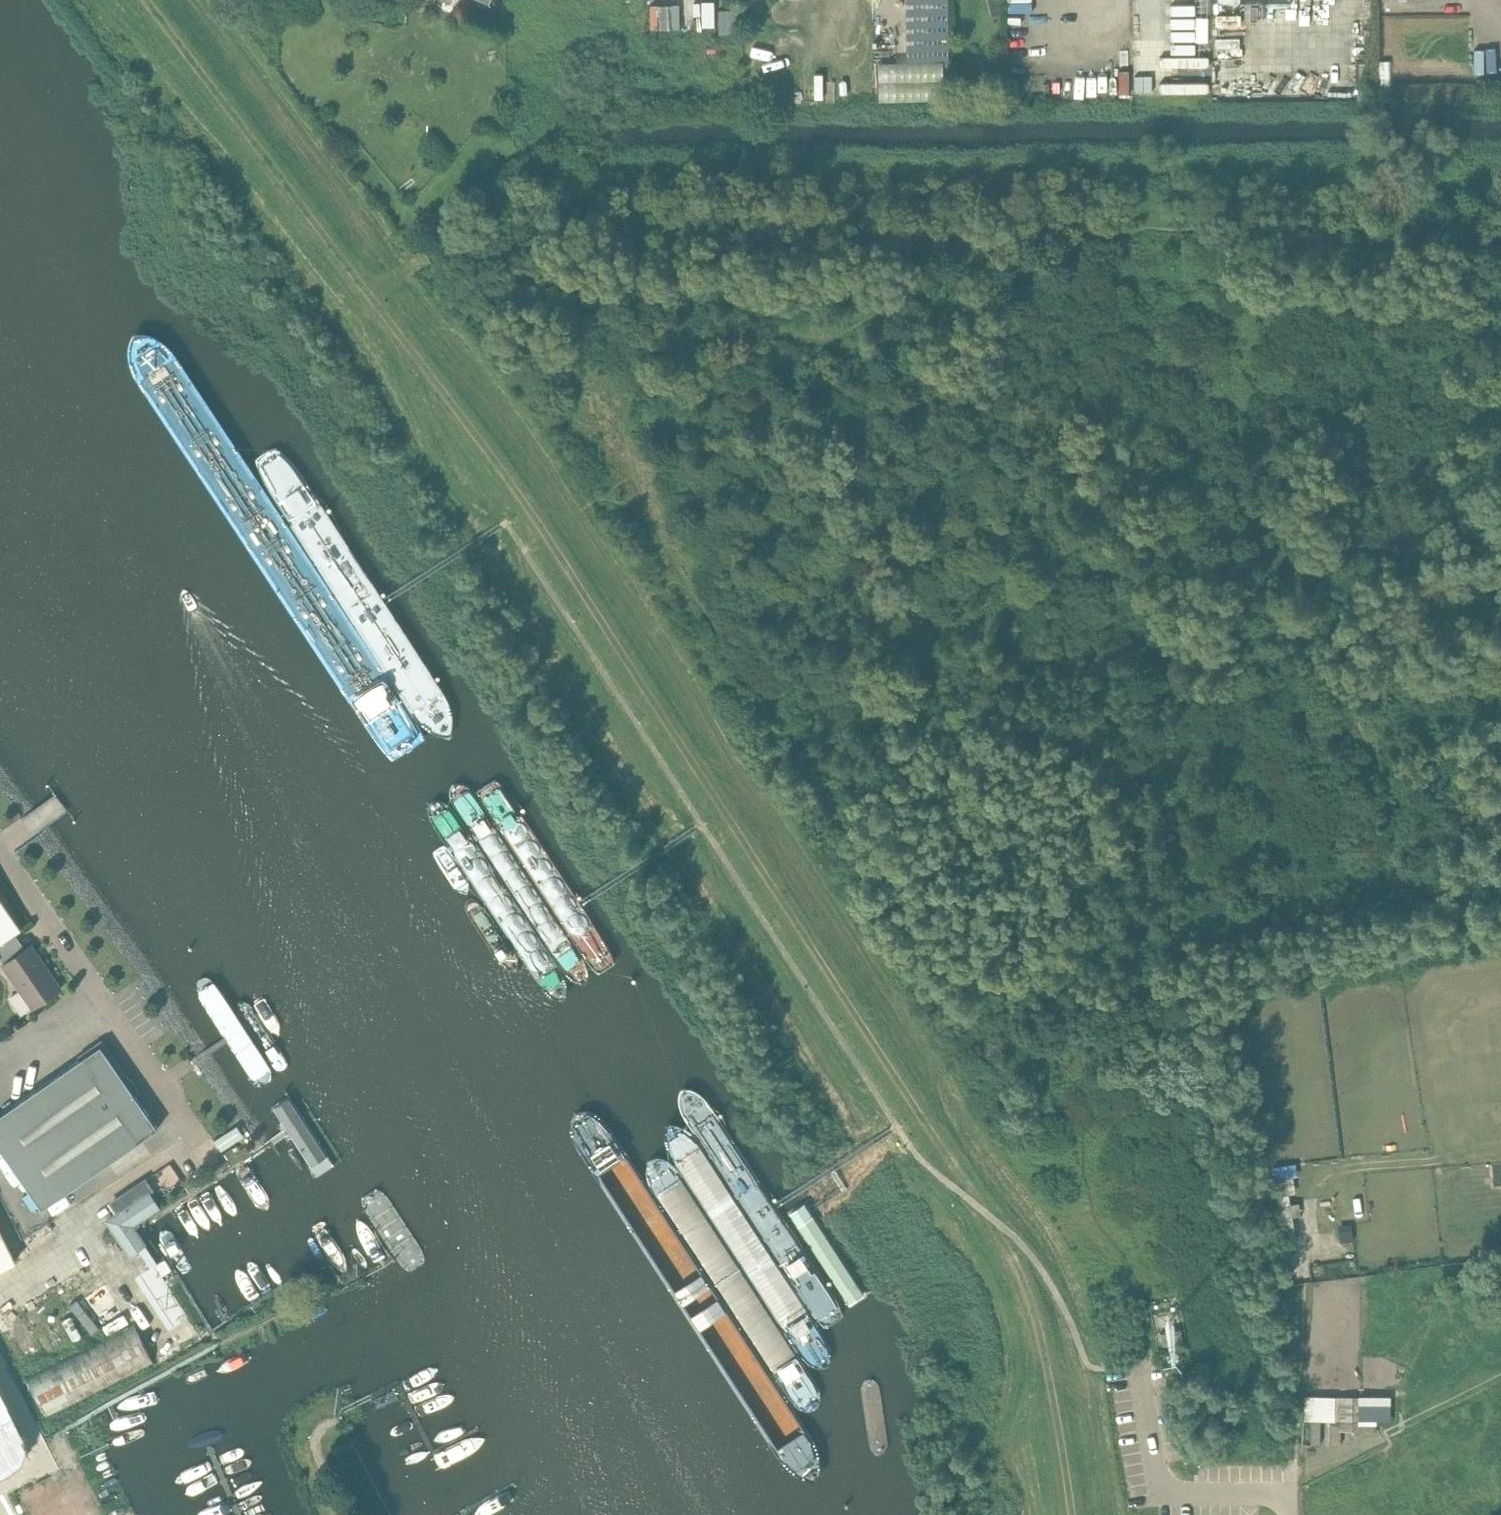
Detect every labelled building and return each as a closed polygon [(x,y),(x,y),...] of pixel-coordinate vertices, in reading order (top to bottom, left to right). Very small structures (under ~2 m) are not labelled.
[(21,929),(0,897),(0,943),(21,929)] [(0,945),(0,957),(4,964),(2,965),(30,1005),(33,1009),(62,990),(59,986),(60,986),(59,985),(31,945),(26,949),(16,934),(0,945)] [(268,1074),(204,980),(187,992),(251,1086),(266,1085),(268,1074)] [(0,1115),(0,1148),(42,1209),(158,1128),(101,1045),(0,1115)] [(317,1182),(335,1169),(286,1099),(267,1112),(317,1182)] [(236,1127),(216,1141),(222,1150),(242,1137),(236,1127)] [(122,1208),(105,1219),(130,1256),(139,1250),(151,1267),(155,1265),(157,1264),(145,1246),(148,1244),(135,1225),(162,1207),(142,1178),(113,1195),(122,1208)] [(786,1217),(846,1312),(861,1303),(800,1208),(786,1217)] [(15,1244),(0,1217),(0,1252),(15,1244)] [(1350,1225),(1338,1226),(1340,1242),(1352,1240),(1350,1225)] [(157,1264),(155,1265),(162,1276),(171,1271),(164,1260),(157,1264)] [(85,1294),(77,1299),(95,1330),(104,1325),(108,1333),(129,1321),(102,1275),(82,1288),(85,1294)] [(190,1324),(169,1337),(176,1347),(196,1335),(190,1324)] [(1182,1330),(1162,1333),(1163,1345),(1183,1342),(1182,1330)] [(0,1427),(0,1514),(43,1514),(0,1427)]
